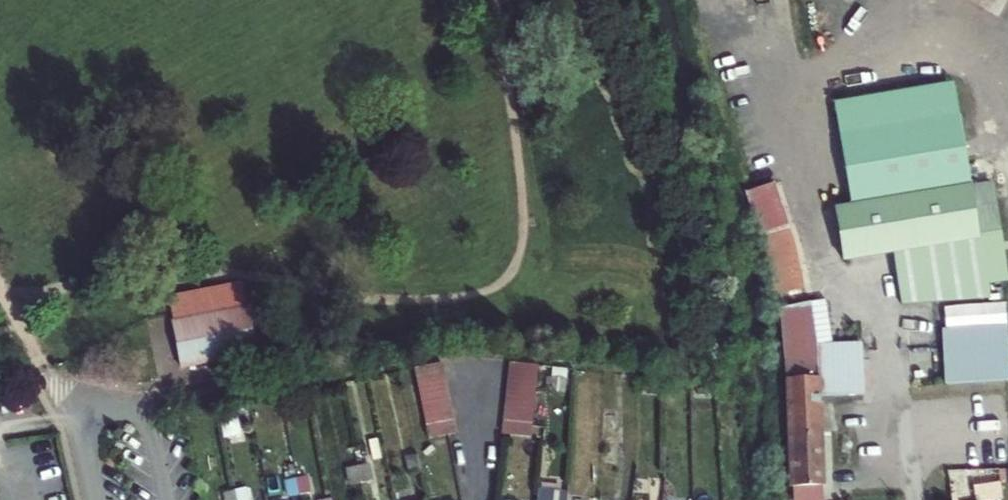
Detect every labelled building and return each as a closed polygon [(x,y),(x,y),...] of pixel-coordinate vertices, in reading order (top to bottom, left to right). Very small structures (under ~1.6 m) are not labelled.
[(954,85),(837,102),(854,207),(835,209),(844,260),(893,255),(902,288),(1006,283),(996,234),(1002,231),(994,189),(972,191),(954,85)] [(775,295),(801,289),(792,248),(772,186),(747,194),(766,256),(775,295)] [(168,296),(173,323),(247,309),(255,353),(280,349),(270,291),(244,295),(242,282),(168,296)] [(810,303),(780,309),(790,379),(792,488),(793,499),(823,499),(822,487),(819,398),(864,395),(861,345),(816,348),(810,303)] [(247,309),(173,323),(181,367),(255,353),(250,323),(247,309)] [(1006,330),(943,333),(945,386),(1007,382),(1006,330)] [(455,435),(442,363),(415,369),(429,440),(455,435)] [(510,364),(503,435),(529,438),(537,366),(510,364)] [(735,381),(717,379),(716,390),(733,392),(735,381)] [(655,396),(657,384),(647,383),(645,394),(655,396)] [(269,412),(272,425),(283,423),(280,410),(269,412)] [(668,412),(668,431),(678,431),(679,412),(668,412)] [(533,428),(532,444),(543,445),(545,429),(533,428)] [(431,469),(427,453),(418,455),(421,471),(431,469)] [(406,458),(409,474),(421,471),(418,455),(406,458)] [(358,467),(361,484),(371,481),(368,465),(358,467)] [(347,469),(350,486),(361,484),(358,467),(347,469)] [(236,499),(246,499),(239,469),(230,472),(234,493),(236,499)] [(973,470),(974,483),(997,483),(997,470),(973,470)] [(298,480),(301,496),(311,494),(308,478),(298,480)] [(298,480),(285,482),(288,498),(301,496),(298,480)]
